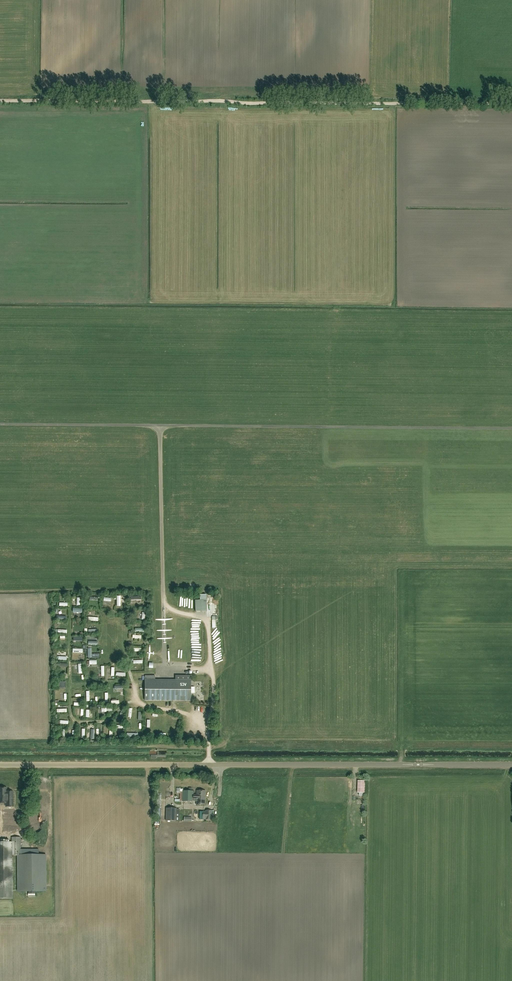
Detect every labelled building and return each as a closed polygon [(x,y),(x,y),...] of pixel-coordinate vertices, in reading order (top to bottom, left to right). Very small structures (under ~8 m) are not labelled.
[(200,600),(195,601),(196,611),(206,611),(206,595),(200,595),(200,600)] [(193,644),(194,662),(203,661),(202,643),(193,644)] [(145,676),(145,680),(145,701),(190,701),(190,676),(175,676),(175,681),(155,680),(155,676),(145,676)] [(358,781),(358,793),(365,793),(366,781),(358,781)] [(6,788),(0,788),(0,803),(8,803),(8,807),(13,807),(13,792),(8,792),(6,792),(6,788)] [(193,791),(183,791),(183,801),(193,802),(193,801),(196,801),(196,805),(205,805),(205,791),(196,791),(196,795),(193,795),(193,791)] [(166,808),(165,821),(176,821),(176,808),(166,808)] [(203,812),(203,820),(206,820),(211,820),(211,811),(206,811),(206,812),(203,812)] [(12,842),(12,855),(21,855),(20,838),(12,838),(12,842)] [(13,899),(12,855),(12,842),(0,842),(0,899),(13,899)] [(17,892),(47,891),(46,855),(17,855),(17,892)]
